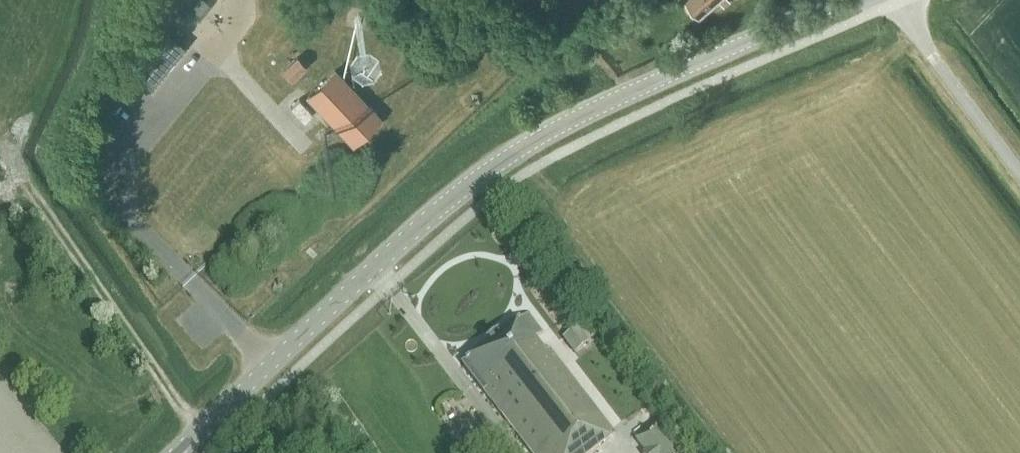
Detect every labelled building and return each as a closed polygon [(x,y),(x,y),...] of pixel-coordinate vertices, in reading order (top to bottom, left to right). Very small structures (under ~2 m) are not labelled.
[(527,10),(537,0),(517,0),(527,10)] [(688,1),(700,16),(718,0),(725,9),(732,3),(730,0),(689,0),(688,1)] [(167,31),(134,72),(152,86),(185,46),(180,41),(172,35),(167,31)] [(291,79),(305,66),(297,57),(283,70),(291,79)] [(381,118),(335,70),(307,96),(353,144),(381,118)] [(299,99),(290,107),(304,121),(313,113),(299,99)] [(510,328),(509,327),(474,355),(463,364),(531,452),(591,452),(615,434),(549,349),(545,352),(534,339),(543,333),(527,314),(510,328)] [(588,343),(576,328),(563,338),(575,353),(588,343)] [(656,423),(634,440),(644,452),(680,452),(656,423)]
